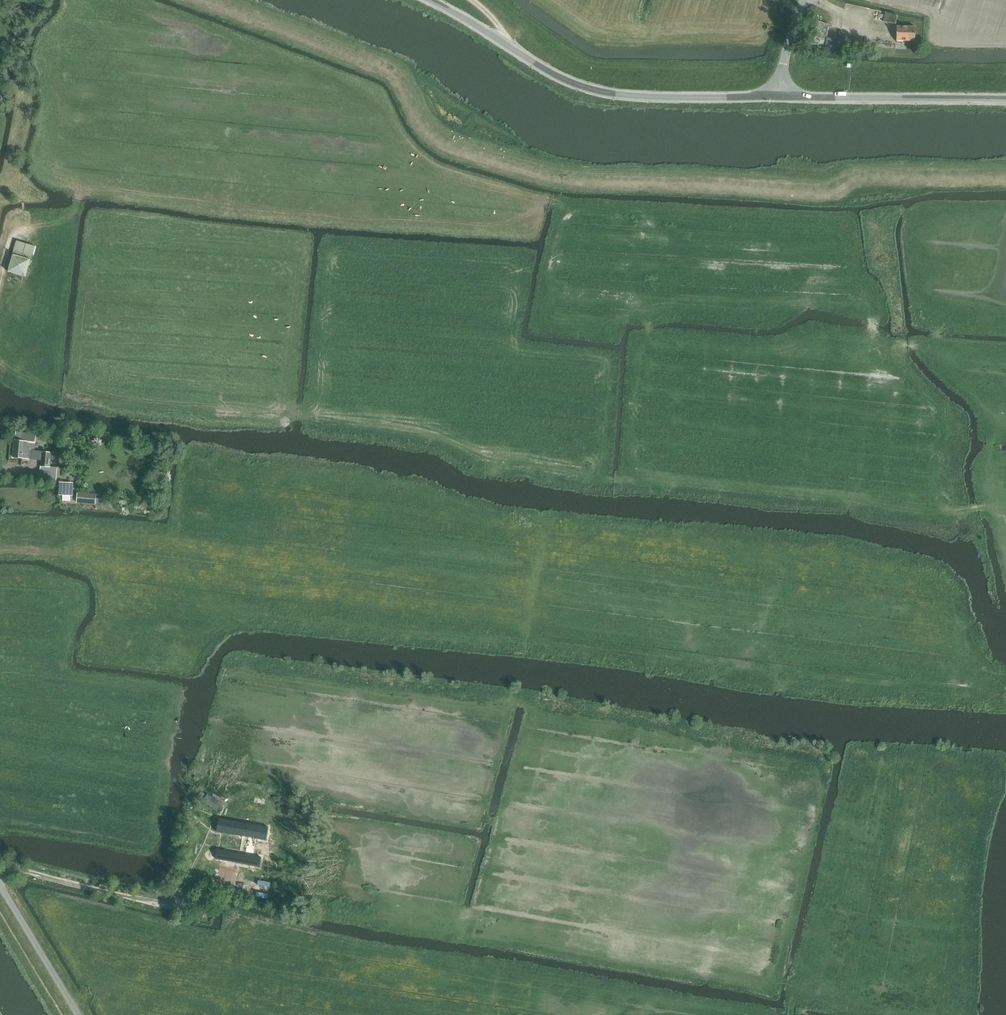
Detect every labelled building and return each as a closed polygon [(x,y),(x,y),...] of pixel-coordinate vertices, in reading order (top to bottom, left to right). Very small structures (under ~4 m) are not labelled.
[(883,22),(896,23),(897,15),(885,12),(883,22)] [(814,20),(809,36),(811,36),(809,43),(812,44),(823,47),(829,26),(816,20),(814,20)] [(896,41),(915,41),(915,27),(897,26),(896,41)] [(8,272),(25,277),(31,259),(32,259),(36,246),(17,240),(13,253),(14,254),(8,272)] [(41,467),(40,479),(57,480),(58,468),(50,467),(52,453),(35,451),(36,435),(16,432),(13,457),(34,460),(34,459),(42,460),(41,467)] [(60,496),(73,497),(73,482),(60,482),(60,496)] [(78,503),(96,504),(97,495),(78,494),(78,503)] [(265,818),(266,808),(265,808),(266,798),(240,794),(240,796),(232,795),(231,804),(243,806),(239,834),(234,834),(232,846),(231,846),(230,851),(209,848),(208,860),(237,864),(236,869),(246,871),(244,881),(257,883),(258,870),(247,868),(249,858),(265,860),(267,852),(253,850),(255,836),(263,837),(266,818),(265,818)] [(190,914),(194,920),(202,915),(198,910),(190,914)]
